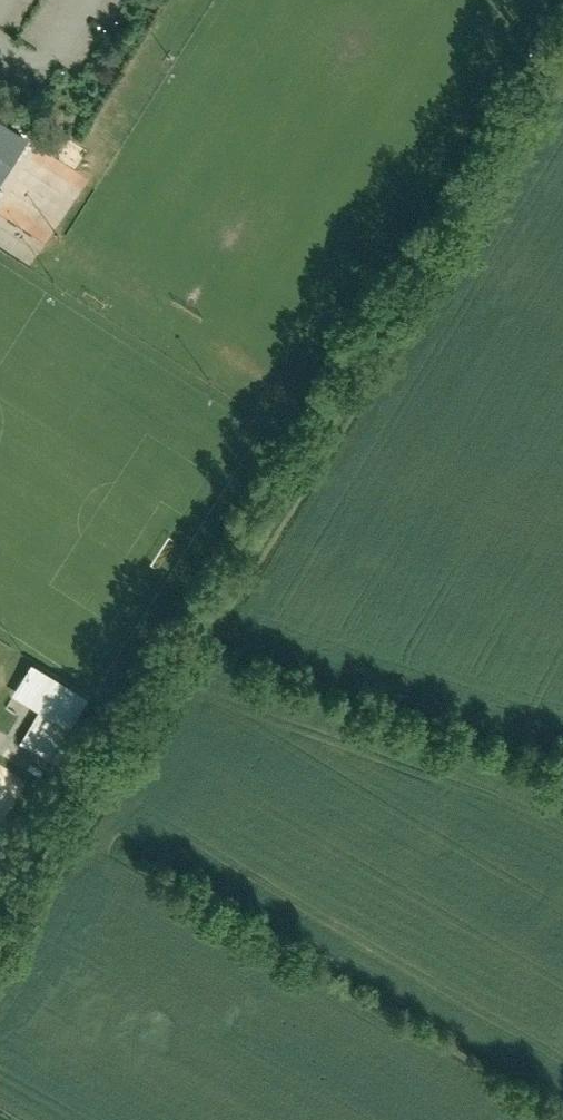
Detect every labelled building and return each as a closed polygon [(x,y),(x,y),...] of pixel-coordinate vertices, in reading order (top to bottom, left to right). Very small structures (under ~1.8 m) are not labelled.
[(26,130),(0,114),(0,172),(26,130)] [(85,718),(99,693),(40,659),(19,695),(44,709),(35,724),(33,723),(23,742),(71,769),(96,725),(85,718)]
